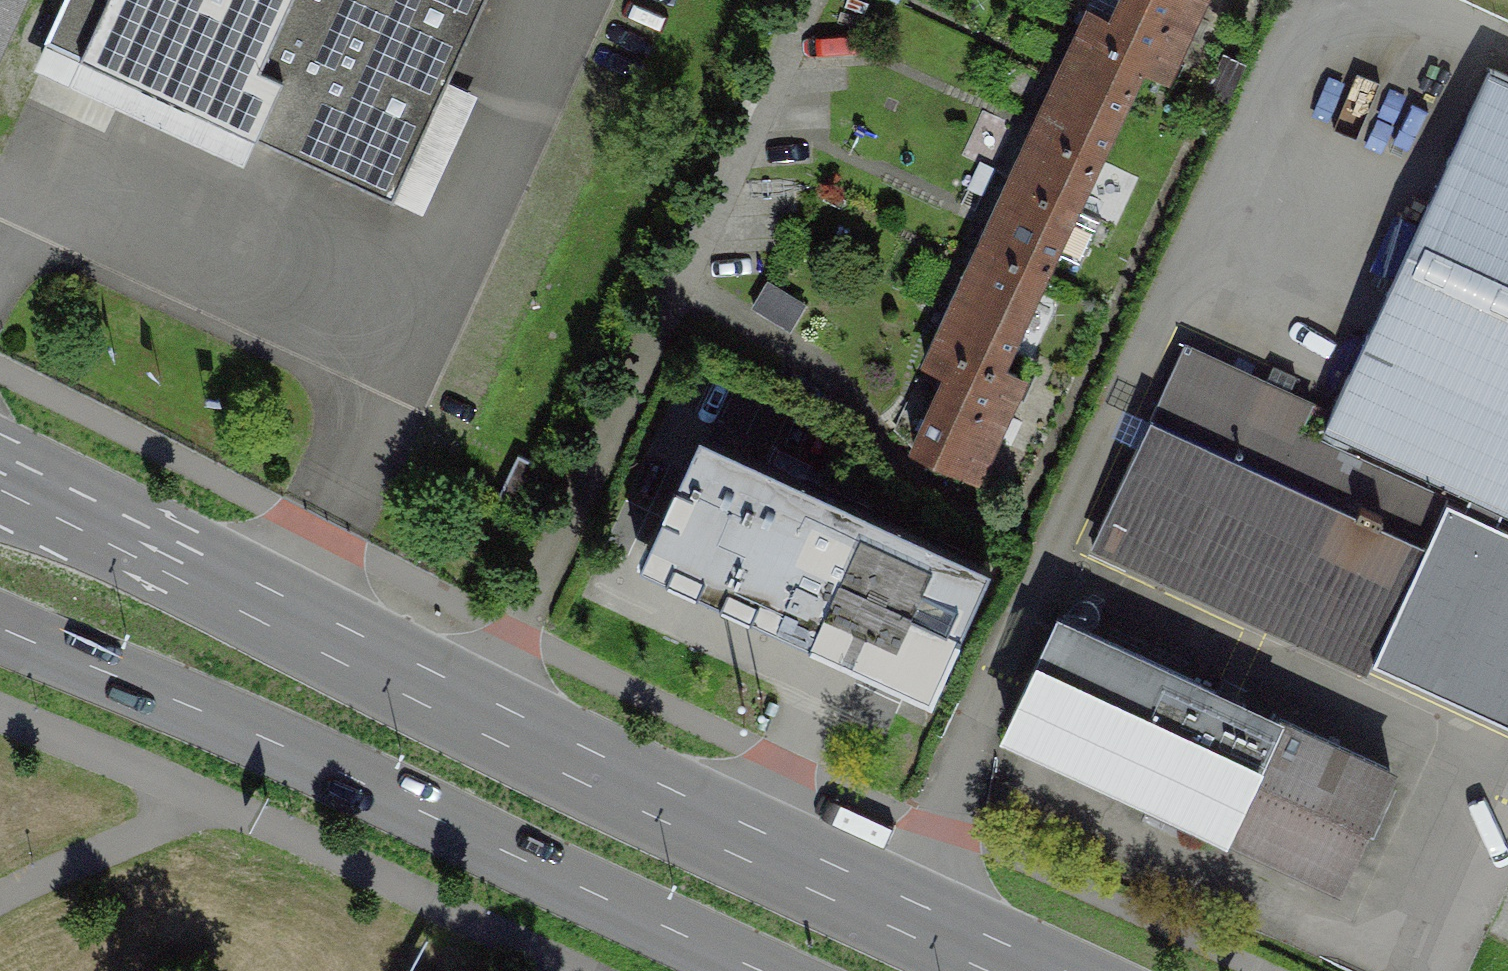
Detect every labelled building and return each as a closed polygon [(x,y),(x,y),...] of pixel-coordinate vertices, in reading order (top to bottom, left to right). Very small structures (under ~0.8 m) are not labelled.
[(22,0),(0,0),(0,46),(22,0)] [(78,58),(105,0),(61,0),(42,41),(78,58)] [(253,76),(288,0),(105,0),(78,58),(75,66),(251,146),(255,139),(278,87),(253,76)] [(393,202),(448,80),(485,0),(288,0),(253,76),(278,87),(255,139),(393,202)] [(1078,34),(1140,63),(1166,74),(1187,28),(1127,0),(1125,0),(1115,23),(1089,11),(1078,34)] [(1187,28),(1200,0),(1127,0),(1187,28)] [(1140,63),(1078,34),(1052,89),(1115,118),(1140,63)] [(42,41),(29,69),(242,166),(251,146),(75,66),(78,58),(42,41)] [(1454,480),(1475,491),(1506,505),(1507,506),(1507,75),(1491,67),(1337,396),(1325,422),(1454,480)] [(393,202),(421,215),(477,93),(448,80),(393,202)] [(1115,118),(1052,89),(1030,137),(1092,166),(1115,118)] [(1092,166),(1030,137),(1007,189),(1069,217),(1092,166)] [(1069,217),(1007,189),(983,240),(1045,268),(1069,217)] [(1045,268),(983,240),(961,288),(1023,317),(1045,268)] [(807,305),(767,280),(752,306),(792,330),(807,305)] [(1023,317),(961,288),(937,338),(998,367),(1023,317)] [(1337,396),(1193,330),(1155,410),(1431,535),(1446,500),(1454,480),(1325,422),(1337,396)] [(998,367),(937,338),(927,360),(950,371),(938,396),(1001,426),(1023,379),(998,367)] [(1001,426),(938,396),(914,448),(977,477),(1001,426)] [(1431,535),(1155,410),(1099,533),(1376,657),(1431,535)] [(991,561),(701,428),(641,557),(931,689),(991,561)] [(541,465),(517,453),(498,494),(522,506),(541,465)] [(1506,505),(1475,491),(1467,510),(1498,523),(1506,505)] [(1446,500),(1431,535),(1376,657),(1507,716),(1507,528),(1498,523),(1467,510),(1446,500)] [(1390,768),(1276,716),(1060,617),(1040,659),(1009,727),(1165,799),(1159,812),(1189,825),(1194,812),(1224,827),(1338,879),(1390,768)]
